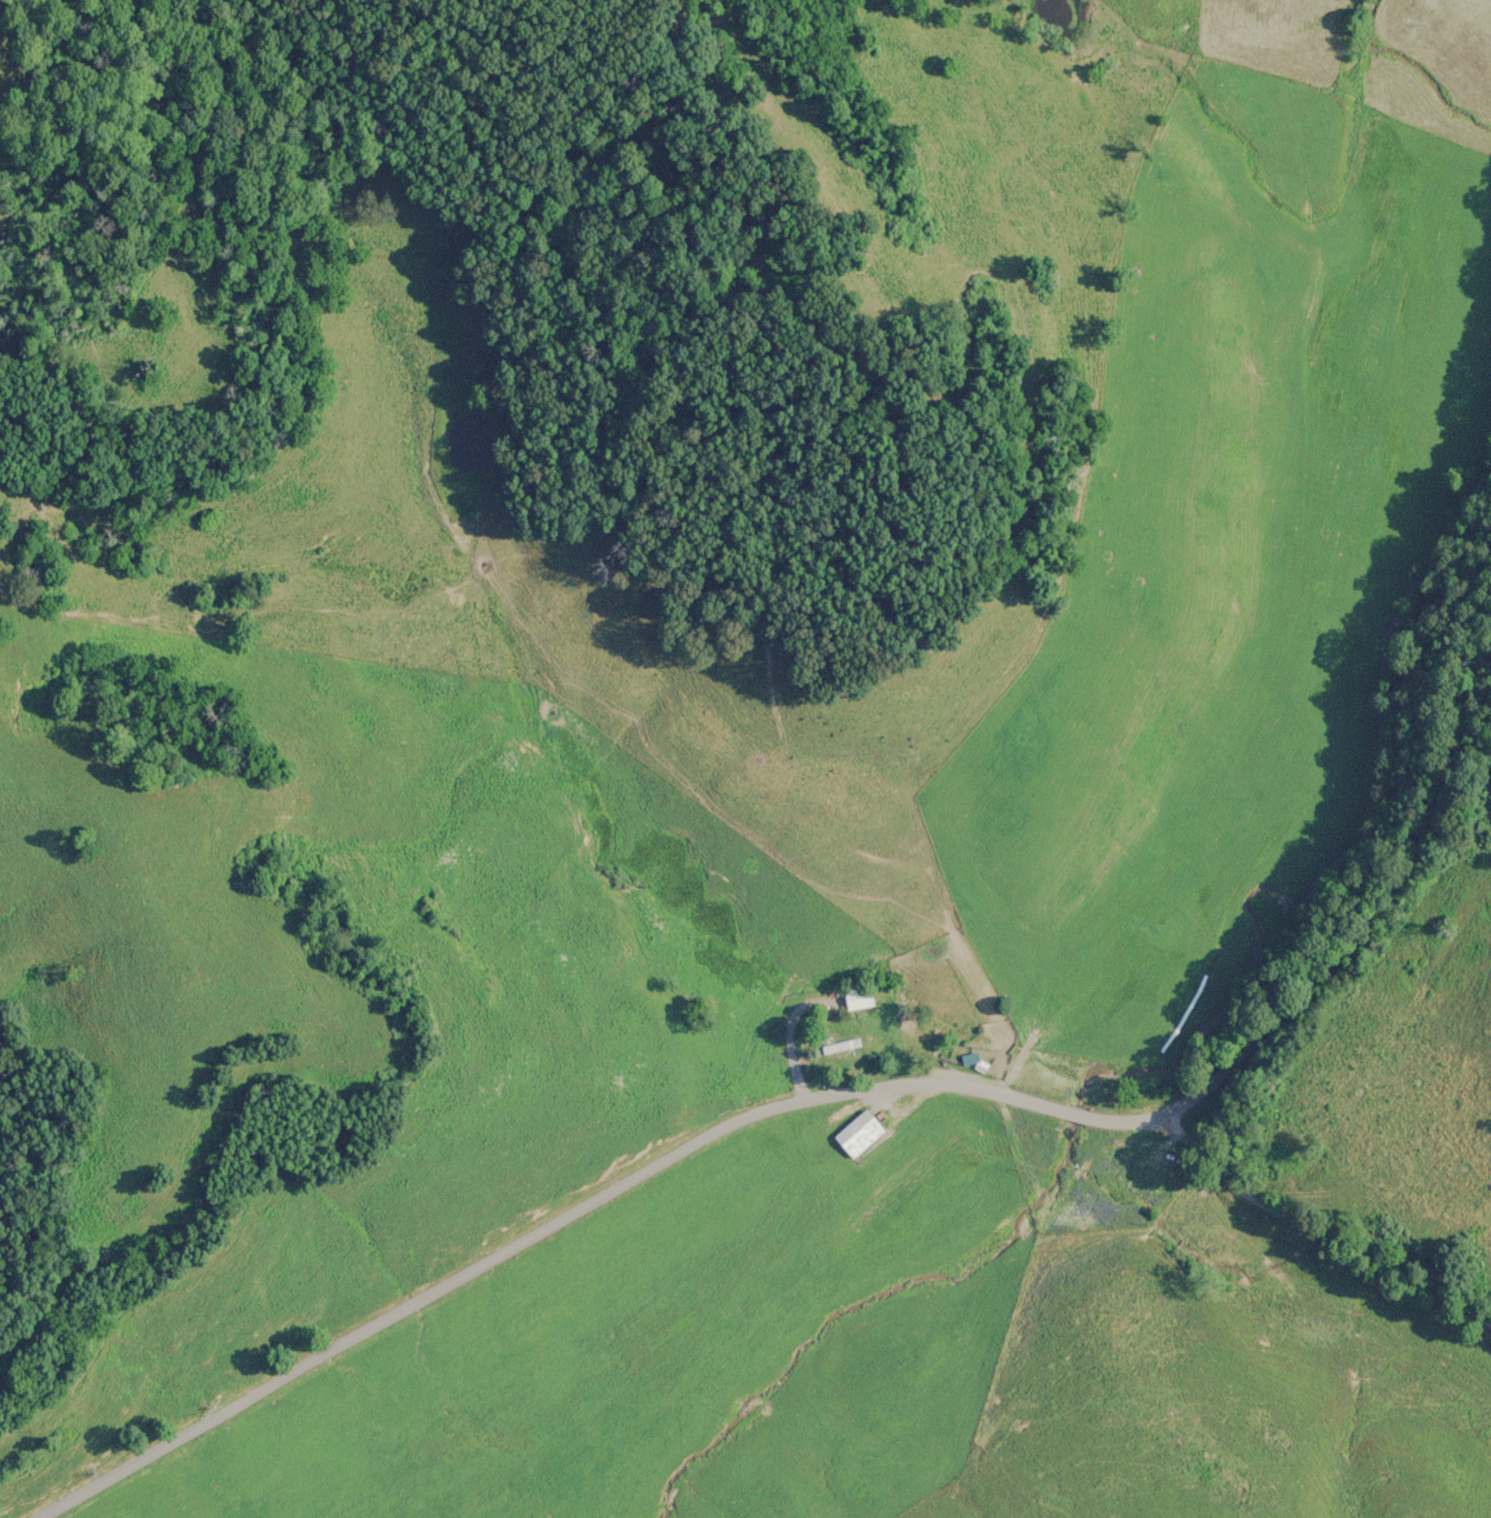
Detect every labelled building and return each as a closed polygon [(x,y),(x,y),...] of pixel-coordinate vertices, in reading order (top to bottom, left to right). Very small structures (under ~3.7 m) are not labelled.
[(875,1005),(871,986),(845,991),(849,1011),(875,1005)] [(826,1022),(831,1061),(854,1058),(849,1019),(826,1022)] [(985,1072),(989,1064),(972,1055),(968,1063),(985,1072)] [(834,1137),(853,1159),(886,1131),(866,1109),(834,1137)]
